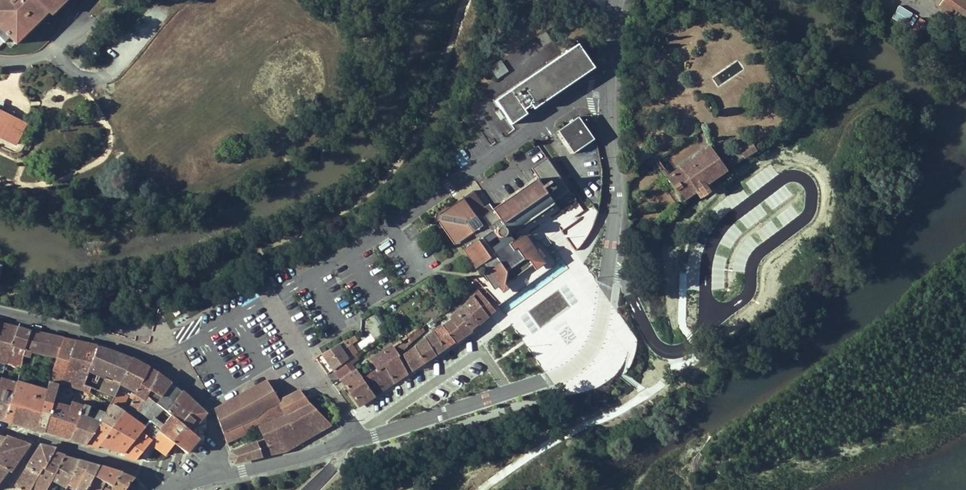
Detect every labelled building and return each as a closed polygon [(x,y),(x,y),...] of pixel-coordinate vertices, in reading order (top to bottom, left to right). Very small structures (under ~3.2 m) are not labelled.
[(16,43),(18,45),(51,13),(54,15),(69,0),(0,0),(0,27),(16,43)] [(939,6),(965,23),(965,10),(949,0),(945,0),(939,6)] [(903,27),(911,14),(898,6),(889,19),(903,27)] [(4,42),(10,48),(16,43),(0,27),(0,38),(4,42)] [(88,41),(76,50),(85,61),(96,53),(88,41)] [(530,105),(533,109),(593,68),(577,44),(494,100),(511,124),(526,113),(523,109),(530,105)] [(507,70),(500,61),(491,67),(497,77),(507,70)] [(0,111),(11,116),(13,112),(2,107),(0,111)] [(11,116),(0,111),(0,137),(15,145),(26,124),(11,116)] [(566,128),(559,132),(573,153),(593,138),(578,117),(564,126),(566,128)] [(706,150),(709,148),(709,144),(704,128),(700,130),(706,150)] [(756,150),(750,141),(739,148),(745,157),(756,150)] [(724,172),(726,170),(709,148),(706,150),(670,176),(658,159),(651,164),(656,171),(660,168),(683,201),(698,190),(708,183),(724,172)] [(532,168),(535,173),(551,163),(547,157),(532,168)] [(473,190),(461,199),(464,203),(447,215),(445,223),(455,237),(457,236),(460,241),(465,248),(478,266),(482,263),(487,271),(498,286),(504,282),(531,263),(541,257),(536,250),(524,234),(509,244),(511,247),(496,258),(494,255),(482,238),(492,230),(497,236),(498,236),(500,237),(502,237),(503,236),(509,232),(512,235),(516,232),(516,228),(518,227),(520,229),(525,226),(524,223),(526,221),(528,224),(533,220),(533,217),(535,216),(536,218),(537,217),(536,215),(543,209),(545,212),(550,208),(550,204),(555,201),(570,191),(551,163),(535,173),(539,179),(536,180),(536,179),(493,209),(489,204),(484,207),(473,190)] [(698,190),(701,195),(711,188),(708,183),(698,190)] [(455,245),(460,241),(457,236),(455,237),(445,223),(447,215),(464,203),(461,199),(439,214),(438,212),(436,213),(435,220),(436,222),(438,221),(455,245)] [(496,258),(511,247),(509,244),(494,255),(496,258)] [(476,268),(478,266),(465,248),(463,250),(476,268)] [(535,269),(545,263),(542,258),(541,257),(531,263),(535,269)] [(498,286),(487,271),(484,273),(495,289),(498,286)] [(504,282),(498,286),(503,292),(509,289),(504,282)] [(495,310),(478,290),(473,297),(488,316),(495,310)] [(473,297),(464,306),(479,324),(488,316),(473,297)] [(464,306),(457,312),(471,330),(479,324),(464,306)] [(450,319),(452,321),(463,335),(471,330),(457,312),(450,319)] [(452,321),(443,326),(455,341),(463,335),(452,321)] [(7,363),(17,328),(0,323),(0,361),(7,363)] [(423,325),(408,335),(412,342),(426,330),(423,325)] [(443,326),(435,332),(445,347),(455,341),(443,326)] [(24,330),(17,328),(7,363),(5,369),(19,373),(24,355),(30,331),(24,330)] [(31,351),(57,357),(63,338),(30,331),(24,355),(29,356),(31,351)] [(435,332),(426,338),(436,354),(445,347),(435,332)] [(352,334),(322,353),(334,370),(349,359),(356,353),(357,352),(352,344),(357,340),(352,334)] [(408,335),(392,345),(398,354),(412,342),(408,335)] [(57,357),(50,380),(59,383),(59,382),(63,383),(63,384),(73,388),(74,387),(75,381),(78,373),(66,369),(76,341),(63,338),(57,357)] [(426,338),(415,347),(423,362),(436,354),(426,338)] [(66,369),(78,373),(88,344),(76,341),(66,369)] [(88,374),(89,373),(99,347),(92,345),(88,344),(78,373),(75,381),(84,385),(87,379),(88,374)] [(370,359),(377,368),(363,378),(375,395),(394,382),(383,366),(398,357),(399,355),(398,354),(392,345),(392,344),(370,359)] [(96,376),(98,372),(107,349),(99,347),(89,373),(96,376)] [(412,370),(423,362),(415,347),(403,356),(412,370)] [(98,372),(106,375),(117,353),(107,349),(98,372)] [(106,375),(114,378),(125,356),(117,353),(106,375)] [(349,359),(334,370),(341,379),(356,369),(353,364),(360,359),(356,353),(349,359)] [(125,356),(114,378),(112,381),(105,378),(104,379),(98,390),(114,397),(120,384),(132,359),(125,356)] [(398,357),(383,366),(394,382),(407,373),(398,357)] [(120,384),(137,392),(149,368),(142,364),(132,359),(120,384)] [(110,449),(135,420),(141,413),(138,411),(146,395),(149,390),(158,374),(149,368),(137,392),(131,404),(130,403),(124,412),(100,445),(107,447),(110,449)] [(360,406),(375,395),(363,378),(356,369),(341,379),(360,406)] [(158,374),(149,390),(162,396),(171,383),(163,377),(158,374)] [(263,438),(231,453),(235,463),(285,451),(295,446),(333,424),(311,401),(300,387),(280,397),(267,377),(214,406),(227,442),(259,428),(263,438)] [(14,388),(16,383),(1,379),(0,382),(0,383),(14,388)] [(36,429),(47,390),(16,381),(16,383),(14,388),(4,420),(21,425),(36,429)] [(74,387),(89,392),(91,388),(84,385),(75,381),(74,387)] [(14,388),(0,383),(0,419),(4,420),(14,388)] [(162,407),(167,411),(181,391),(171,383),(162,396),(149,390),(146,395),(162,407)] [(53,403),(58,387),(49,384),(47,390),(36,429),(40,431),(44,432),(53,403)] [(181,422),(188,414),(198,423),(205,413),(181,391),(167,411),(173,416),(181,422)] [(150,421),(154,417),(162,407),(146,395),(138,411),(141,413),(150,421)] [(100,445),(124,412),(114,405),(116,402),(113,399),(106,412),(86,444),(91,446),(97,448),(100,445)] [(58,436),(69,439),(83,406),(71,403),(69,408),(53,403),(44,432),(58,436)] [(106,412),(100,410),(95,419),(86,415),(90,406),(84,404),(83,406),(69,439),(79,442),(86,444),(106,412)] [(191,431),(198,423),(188,414),(181,422),(173,416),(165,425),(157,419),(154,423),(159,428),(158,431),(174,443),(177,445),(178,446),(191,431)] [(118,451),(124,453),(145,428),(135,420),(110,449),(118,451)] [(159,445),(157,448),(165,454),(174,443),(158,431),(159,428),(154,423),(150,421),(145,428),(124,453),(122,456),(130,459),(136,461),(138,458),(150,443),(152,440),(159,445)] [(199,438),(199,437),(191,431),(178,446),(187,452),(199,438)] [(5,438),(0,446),(0,455),(14,463),(20,454),(26,444),(5,438)] [(26,468),(40,476),(54,452),(56,448),(41,446),(30,462),(26,468)] [(49,484),(65,455),(64,455),(58,453),(54,452),(40,476),(33,486),(40,489),(46,489),(49,484)] [(0,455),(0,465),(8,470),(14,463),(0,455)] [(49,484),(46,489),(56,489),(57,487),(61,480),(72,458),(68,456),(65,455),(49,484)] [(75,459),(72,458),(61,480),(69,484),(70,482),(79,460),(75,459)] [(70,482),(77,486),(89,463),(84,461),(79,460),(70,482)] [(89,463),(77,486),(76,489),(75,489),(87,489),(94,476),(99,466),(93,464),(89,463)] [(8,470),(0,465),(0,481),(1,479),(8,470)] [(105,483),(112,487),(121,472),(112,470),(99,466),(94,476),(105,483)] [(20,489),(30,489),(33,486),(40,476),(26,468),(22,476),(15,486),(16,488),(20,489)] [(121,472),(112,487),(114,488),(117,489),(125,489),(135,478),(134,478),(128,476),(121,472)] [(103,488),(105,483),(94,476),(87,489),(102,489),(103,488)]
